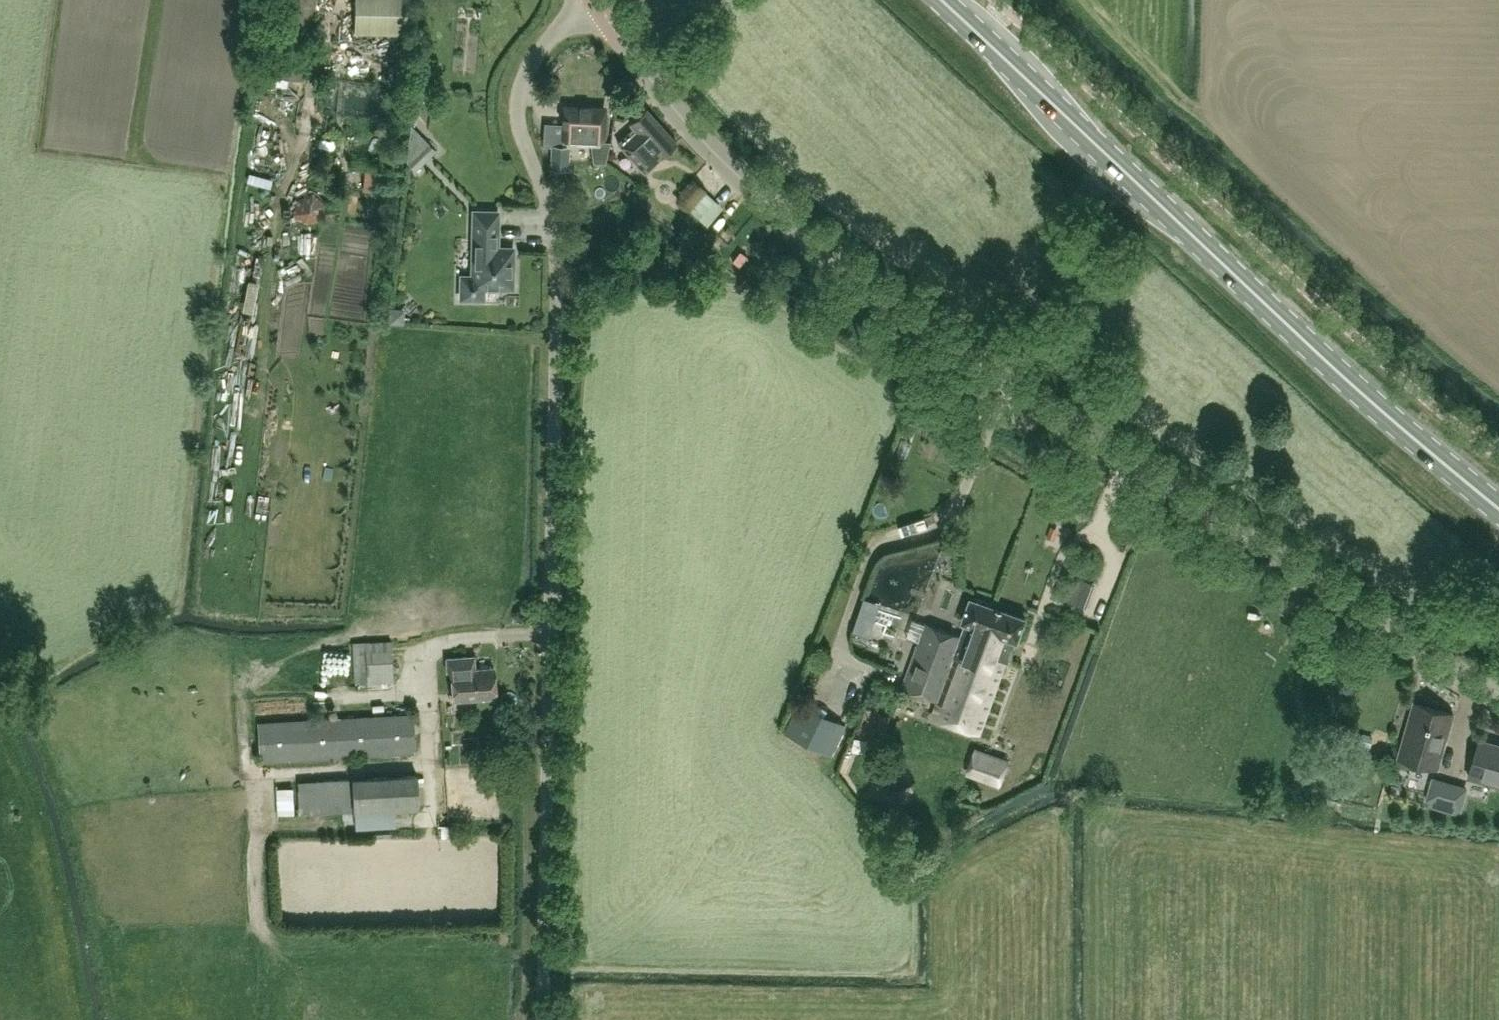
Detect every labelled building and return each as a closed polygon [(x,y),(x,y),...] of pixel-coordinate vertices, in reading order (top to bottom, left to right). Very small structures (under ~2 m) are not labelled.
[(266,74),(303,79),(315,0),(277,0),(266,74)] [(353,32),(409,33),(409,0),(354,0),(353,32)] [(369,39),(368,50),(392,50),(392,39),(369,39)] [(429,87),(418,87),(418,98),(429,98),(429,87)] [(633,103),(628,98),(622,104),(627,109),(633,103)] [(605,131),(602,131),(604,108),(565,106),(562,140),(590,141),(591,161),(603,162),(609,141),(604,141),(605,131)] [(629,123),(634,127),(617,142),(644,171),(676,142),(645,108),(629,123)] [(435,150),(411,124),(406,163),(414,170),(435,150)] [(550,167),(567,168),(568,146),(551,145),(550,167)] [(364,169),(362,190),(383,192),(385,171),(364,169)] [(692,178),(675,198),(689,210),(706,193),(692,178)] [(299,232),(326,222),(316,197),(290,207),(299,232)] [(473,211),(472,276),(461,275),(461,300),(482,300),(483,287),(511,288),(512,248),(496,247),(497,211),(473,211)] [(279,304),(270,310),(287,335),(296,329),(279,304)] [(245,342),(242,329),(228,333),(231,346),(245,342)] [(1069,610),(1099,622),(1106,605),(1101,603),(1106,591),(1082,581),(1069,610)] [(985,628),(993,605),(971,597),(962,620),(966,622),(961,636),(925,623),(902,687),(938,700),(954,656),(974,663),(979,651),(982,652),(990,630),(985,628)] [(863,605),(850,640),(878,650),(887,626),(875,622),(879,611),(863,605)] [(938,700),(932,716),(978,732),(1005,659),(1008,660),(1016,639),(1017,640),(1025,616),(993,605),(985,628),(990,630),(982,652),(979,651),(974,663),(954,656),(938,700)] [(393,686),(392,681),(390,640),(364,641),(351,642),(354,682),(355,682),(355,688),(363,688),(363,689),(390,688),(393,686)] [(342,657),(324,653),(319,677),(337,681),(342,657)] [(467,668),(466,656),(445,657),(446,671),(449,671),(452,700),(495,696),(493,666),(467,668)] [(799,700),(785,730),(833,754),(847,724),(799,700)] [(1414,701),(1404,737),(1398,756),(1437,767),(1453,713),(1414,701)] [(865,707),(859,725),(883,734),(890,716),(865,707)] [(257,722),(259,760),(414,752),(412,714),(257,722)] [(1498,785),(1498,750),(1477,744),(1468,776),(1498,785)] [(999,783),(1008,760),(981,750),(972,773),(999,783)] [(298,814),(343,811),(417,807),(415,774),(297,781),(298,814)] [(281,815),(296,815),(295,793),(280,794),(281,815)] [(440,842),(454,842),(454,828),(440,828),(440,842)]
